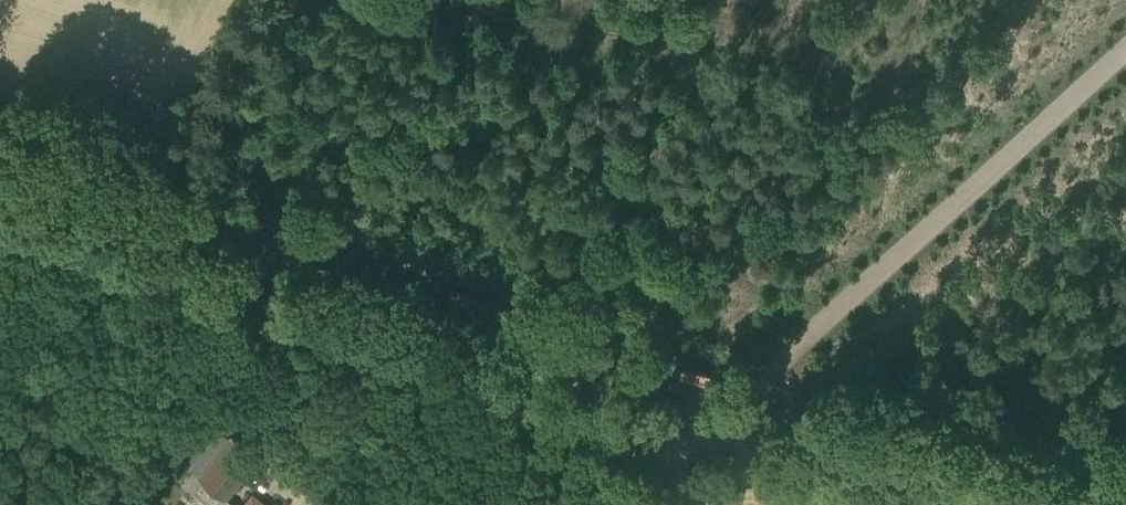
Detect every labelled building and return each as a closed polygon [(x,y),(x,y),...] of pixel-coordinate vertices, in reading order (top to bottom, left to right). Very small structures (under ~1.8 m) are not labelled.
[(184,408),(159,438),(195,468),(183,483),(210,504),(237,504),(228,498),(260,459),(209,417),(203,424),(184,408)] [(264,504),(252,494),(243,504),(263,504),(264,504)]
